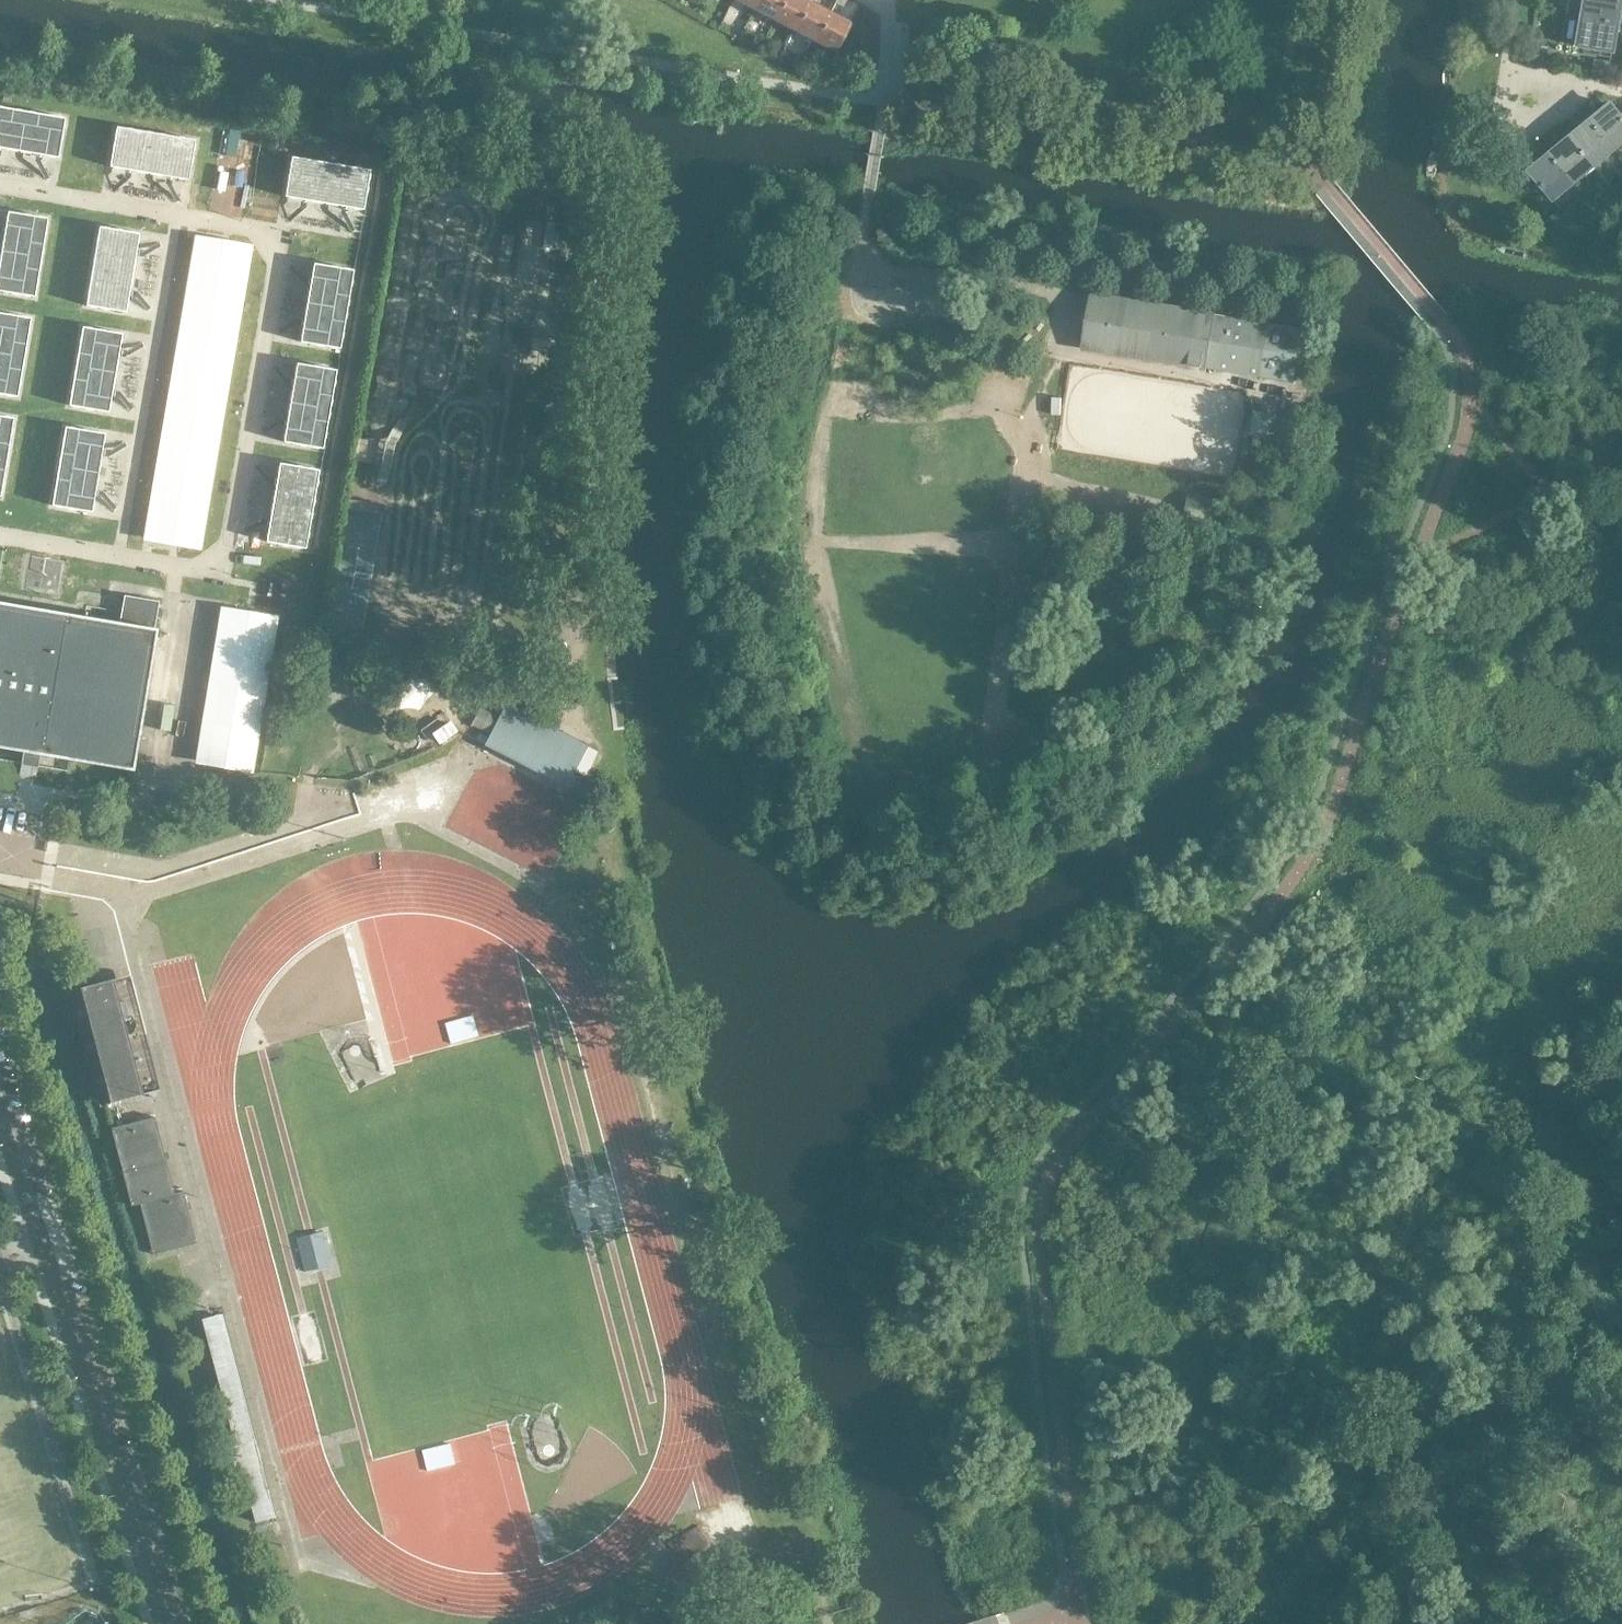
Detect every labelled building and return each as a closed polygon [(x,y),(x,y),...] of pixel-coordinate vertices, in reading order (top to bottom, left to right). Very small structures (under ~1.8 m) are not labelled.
[(758,0),(736,0),(754,9),(758,0)] [(784,0),(758,0),(754,9),(774,20),(784,0)] [(810,1),(807,0),(784,0),(774,20),(795,30),(810,1)] [(1621,0),(1587,0),(1584,17),(1618,23),(1621,0)] [(815,41),(830,12),(810,1),(795,30),(815,41)] [(836,52),(851,23),(830,12),(815,41),(836,52)] [(1613,51),(1618,23),(1584,17),(1579,45),(1613,51)] [(1621,116),(1612,104),(1591,121),(1613,148),(1621,141),(1621,117),(1621,116)] [(18,150),(25,111),(0,107),(0,147),(18,150)] [(25,111),(18,150),(57,156),(64,117),(25,111)] [(1613,148),(1591,121),(1571,137),(1593,164),(1613,148)] [(116,127),(109,166),(148,172),(155,133),(116,127)] [(155,133),(148,172),(187,178),(194,140),(155,133)] [(1593,164),(1571,137),(1551,154),(1573,181),(1593,164)] [(1573,181),(1551,154),(1530,171),(1553,198),(1573,181)] [(291,157),(285,196),(324,202),(330,163),(291,157)] [(330,163),(324,202),(362,208),(369,170),(330,163)] [(8,212),(1,250),(40,257),(47,218),(8,212)] [(99,226),(92,265),(131,271),(138,232),(99,226)] [(0,258),(0,290),(34,296),(40,257),(1,250),(0,258)] [(194,253),(166,417),(226,427),(254,263),(194,253)] [(313,263),(306,301),(345,308),(352,269),(313,263)] [(92,265),(86,304),(125,310),(131,271),(92,265)] [(1292,381),(1301,330),(1091,296),(1082,347),(1292,381)] [(306,301),(300,340),(339,347),(345,308),(306,301)] [(23,356),(29,317),(0,313),(0,353),(23,356)] [(82,326),(75,364),(114,371),(121,332),(82,326)] [(16,395),(23,356),(0,353),(0,392),(16,395)] [(296,362),(289,401),(328,408),(335,369),(296,362)] [(75,364),(69,403),(108,410),(114,371),(75,364)] [(289,401),(283,440),(322,447),(328,408),(289,401)] [(1274,438),(1278,414),(1254,409),(1249,434),(1274,438)] [(6,456),(12,417),(0,415),(0,455),(6,456)] [(65,426),(58,465),(97,471),(104,432),(65,426)] [(279,462),(273,501),(312,508),(318,469),(279,462)] [(58,465),(52,504),(91,510),(97,471),(58,465)] [(1214,532),(1220,496),(1185,491),(1179,527),(1214,532)] [(273,501),(266,540),(305,546),(312,508),(273,501)] [(154,628),(159,601),(124,595),(119,622),(154,628)] [(119,622),(0,602),(0,747),(23,751),(133,770),(157,629),(154,628),(119,622)] [(200,761),(257,768),(278,611),(220,604),(200,761)] [(585,746),(506,705),(486,745),(565,785),(585,746)] [(288,795),(290,784),(267,780),(266,792),(288,795)] [(286,809),(288,797),(265,794),(264,805),(286,809)] [(142,1093),(127,1035),(112,979),(94,984),(70,990),(100,1104),(142,1093)] [(175,1192),(155,1116),(111,1127),(131,1205),(140,1203),(153,1254),(196,1242),(183,1190),(175,1192)] [(327,1228),(300,1233),(306,1267),(333,1262),(327,1228)] [(257,1440),(222,1313),(202,1318),(235,1445),(229,1446),(236,1472),(242,1471),(255,1521),(277,1515),(263,1465),(258,1466),(251,1441),(257,1440)]
